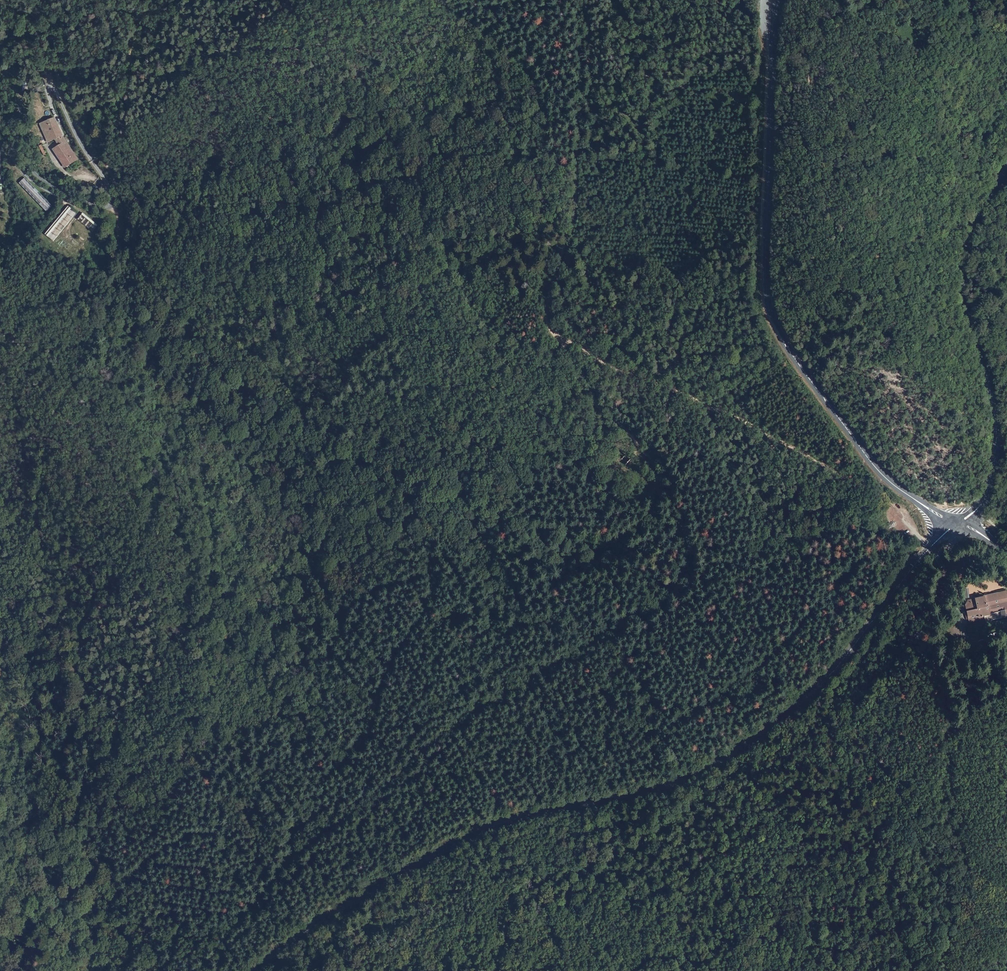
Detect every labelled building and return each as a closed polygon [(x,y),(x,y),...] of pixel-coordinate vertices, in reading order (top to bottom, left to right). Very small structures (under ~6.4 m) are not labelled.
[(54,118),(44,122),(48,130),(45,131),(46,134),(45,135),(47,140),(52,139),(52,140),(62,136),(54,118)] [(62,136),(52,140),(57,147),(61,145),(62,145),(67,142),(66,141),(62,143),(59,139),(63,137),(62,136)] [(57,147),(54,149),(57,152),(56,153),(58,157),(61,156),(66,164),(71,161),(72,163),(78,159),(67,142),(62,145),(61,145),(57,147)] [(61,156),(58,157),(65,167),(72,163),(71,161),(66,164),(61,156)] [(52,206),(25,178),(19,183),(46,211),(52,206)] [(71,208),(70,207),(47,236),(48,237),(71,208)] [(98,225),(83,212),(81,214),(96,226),(98,225)] [(109,254),(97,243),(90,250),(101,261),(109,254)] [(60,244),(58,245),(76,259),(77,258),(60,244)] [(967,601),(966,606),(969,623),(984,620),(983,617),(1001,613),(1002,616),(1006,615),(1006,601),(1005,591),(983,596),(983,598),(967,601)]
